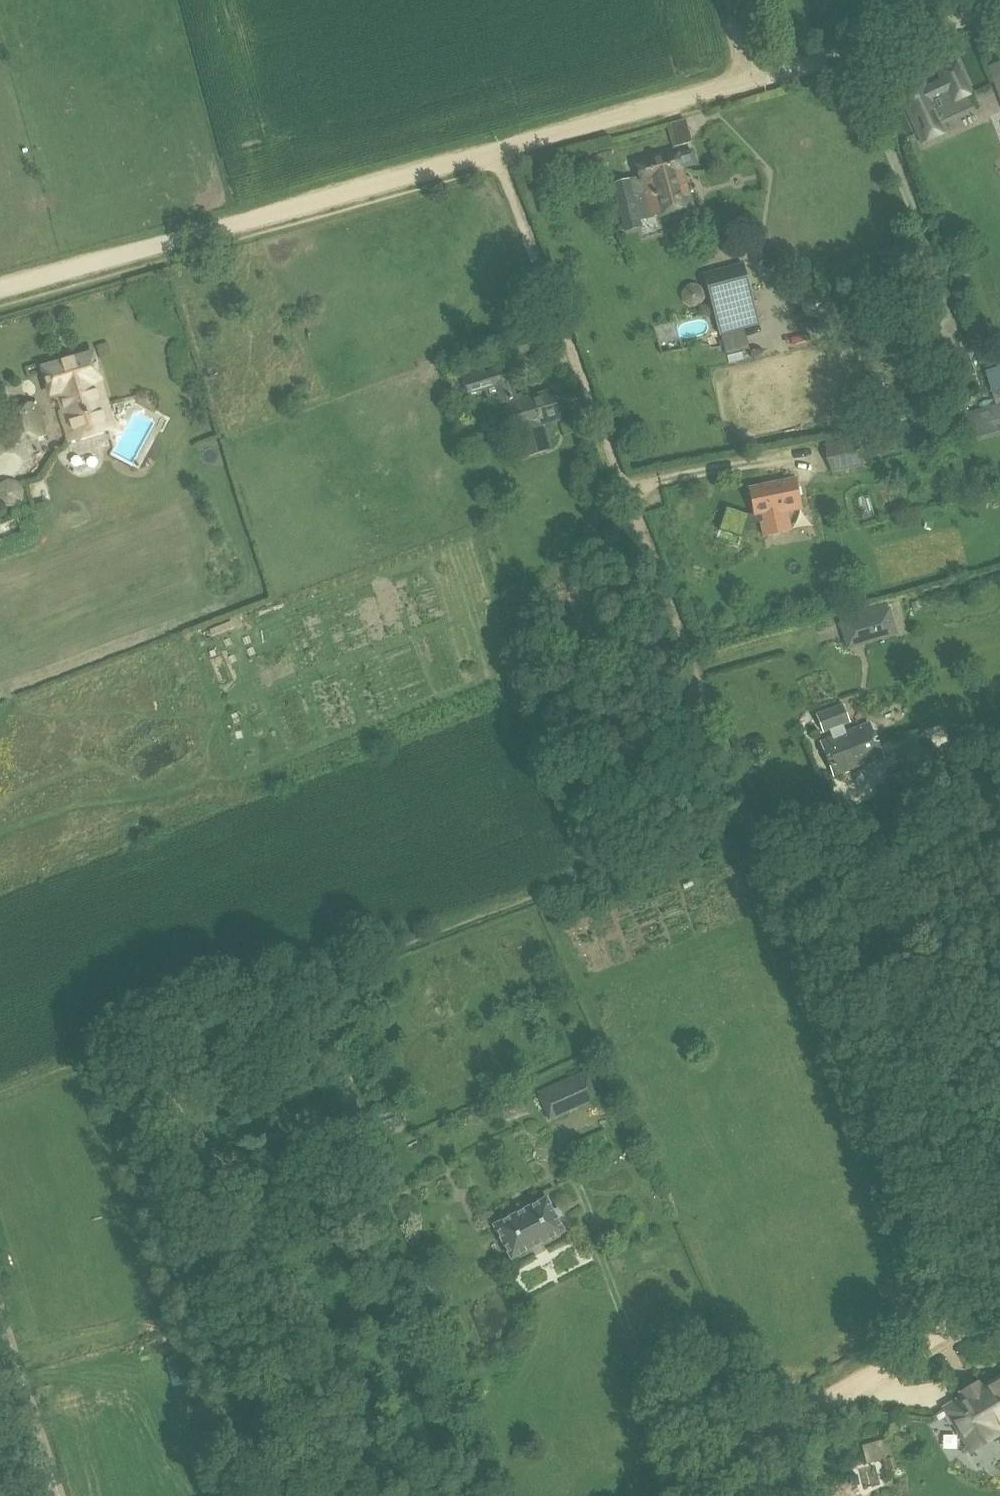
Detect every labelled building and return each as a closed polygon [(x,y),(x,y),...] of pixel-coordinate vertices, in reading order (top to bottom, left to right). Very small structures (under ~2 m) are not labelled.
[(921,143),(926,141),(927,143),(945,134),(945,132),(946,132),(944,128),(977,113),(968,94),(973,92),(959,62),(937,72),(941,79),(925,86),(921,78),(897,89),(921,143)] [(999,99),(999,62),(988,67),(999,99)] [(694,207),(683,169),(697,165),(693,150),(679,154),(637,165),(640,176),(612,183),(619,209),(625,232),(642,227),(641,221),(652,218),(694,207)] [(597,166),(610,162),(608,153),(594,156),(597,166)] [(663,225),(651,227),(654,244),(666,242),(663,225)] [(760,323),(744,264),(704,275),(720,334),(760,323)] [(56,393),(70,441),(115,428),(93,353),(44,368),(51,394),(56,393)] [(506,404),(522,457),(551,448),(544,424),(561,419),(552,390),(523,399),(522,395),(514,398),(509,382),(512,382),(507,365),(463,378),(465,383),(468,394),(485,390),(496,386),(501,406),(506,404)] [(999,404),(999,387),(990,390),(991,394),(994,406),(999,404)] [(9,448),(49,435),(39,401),(0,411),(0,417),(9,448)] [(964,415),(971,440),(999,431),(999,404),(994,406),(964,415)] [(123,463),(144,472),(164,429),(142,419),(123,463)] [(853,439),(859,464),(864,463),(858,438),(853,439)] [(747,521),(760,518),(764,536),(793,530),(789,512),(802,509),(795,479),(750,488),(755,514),(750,515),(727,505),(718,527),(739,537),(747,521)] [(858,498),(864,519),(875,515),(869,495),(858,498)] [(18,546),(14,532),(0,536),(0,538),(4,550),(18,546)] [(839,622),(846,650),(898,635),(891,607),(889,608),(887,602),(839,616),(841,621),(839,622)] [(821,742),(833,775),(882,757),(869,723),(846,732),(844,725),(851,723),(844,704),(816,714),(823,733),(830,730),(832,737),(821,742)] [(978,735),(990,742),(997,730),(984,723),(978,735)] [(895,750),(909,781),(943,766),(933,743),(921,748),(918,740),(895,750)] [(536,1094),(548,1121),(598,1098),(586,1071),(536,1094)] [(496,1225),(512,1257),(563,1231),(546,1199),(496,1225)] [(971,1452),(999,1436),(994,1428),(999,1425),(999,1377),(981,1388),(977,1382),(963,1391),(967,1398),(946,1410),(971,1452)] [(986,1464),(991,1489),(999,1488),(999,1461),(986,1464)] [(861,1485),(858,1474),(850,1475),(852,1486),(861,1485)]
